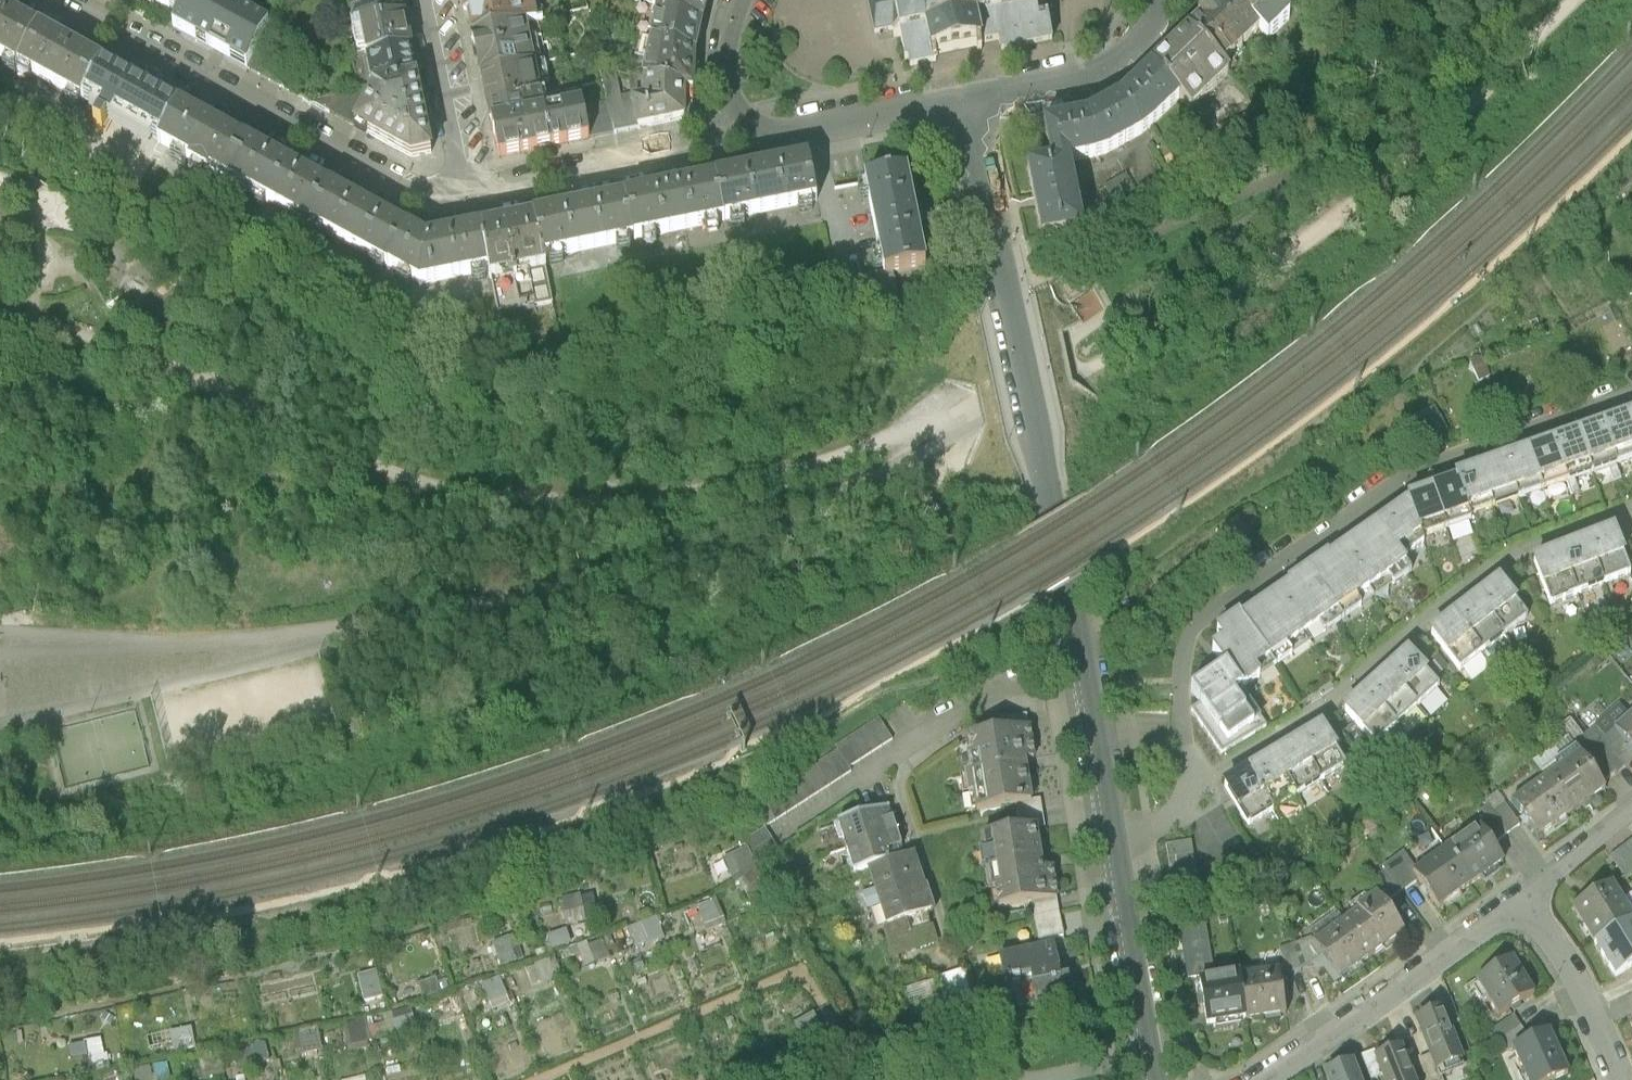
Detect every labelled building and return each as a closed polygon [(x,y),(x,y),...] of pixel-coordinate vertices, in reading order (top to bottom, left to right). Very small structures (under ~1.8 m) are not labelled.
[(249,71),(261,48),(273,27),(222,0),(145,0),(175,16),(180,18),(173,31),(249,71)] [(402,0),(351,0),(355,24),(405,13),(403,5),(402,0)] [(473,36),(524,27),(544,24),(540,5),(535,6),(533,0),(465,0),(466,2),(473,36)] [(709,0),(648,0),(646,10),(660,15),(700,29),(709,1),(709,0)] [(867,4),(875,40),(887,37),(894,36),(894,38),(893,38),(894,43),(900,42),(904,61),(905,65),(908,65),(910,71),(913,71),(913,70),(923,68),(933,66),(933,67),(937,66),(936,64),(937,63),(936,59),(976,51),(977,55),(982,54),(981,48),(999,44),(1001,54),(1053,43),(1046,10),(1051,5),(1047,0),(886,0),(867,4)] [(1229,0),(1224,0),(1197,26),(1192,30),(1225,65),(1258,27),(1229,0)] [(1258,27),(1267,36),(1291,17),(1281,5),(1289,0),(1229,0),(1258,27)] [(0,9),(0,56),(20,67),(40,31),(8,13),(0,9)] [(410,38),(405,13),(355,24),(357,38),(367,37),(369,55),(412,47),(410,38)] [(700,33),(700,29),(660,15),(653,42),(696,52),(700,33)] [(481,72),(482,76),(533,67),(530,55),(539,54),(536,40),(527,42),(524,27),(473,36),(481,72)] [(1225,65),(1192,30),(1161,60),(1154,67),(1182,97),(1192,108),(1230,73),(1225,65)] [(71,48),(40,31),(20,67),(83,102),(103,65),(71,48)] [(695,57),(696,52),(653,42),(645,82),(693,90),(695,57)] [(417,69),(412,47),(369,55),(374,91),(419,78),(417,69)] [(284,89),(296,67),(261,48),(249,71),(284,89)] [(487,102),(489,110),(543,100),(543,87),(549,86),(545,64),(533,67),(482,76),(487,102)] [(180,107),(103,65),(83,102),(92,107),(89,112),(99,117),(94,127),(103,132),(108,122),(150,145),(152,141),(159,144),(180,107)] [(1112,102),(1103,107),(1126,142),(1137,136),(1182,97),(1154,67),(1116,98),(1112,102)] [(694,118),(693,90),(645,82),(602,73),(605,85),(610,111),(615,137),(629,134),(694,118)] [(422,93),(419,78),(374,91),(356,131),(412,160),(431,152),(431,134),(422,93)] [(356,131),(374,91),(320,101),(317,107),(356,131)] [(515,158),(589,143),(583,116),(583,110),(547,118),(543,100),(489,110),(493,130),(499,156),(500,161),(515,158)] [(243,190),(263,153),(225,132),(180,107),(159,144),(243,190)] [(1103,155),(1126,142),(1103,107),(1093,113),(1087,115),(1042,125),(1050,165),(1070,161),(1103,155)] [(589,143),(615,137),(610,111),(583,116),(589,143)] [(299,172),(263,153),(243,190),(309,227),(330,189),(299,172)] [(1083,231),(1070,161),(1050,165),(1027,168),(1033,203),(1042,241),(1083,231)] [(718,182),(727,223),(818,205),(815,195),(809,163),(764,172),(718,182)] [(1125,173),(1104,186),(1124,218),(1144,206),(1125,173)] [(906,176),(863,185),(883,277),(892,276),(927,268),(917,222),(906,176)] [(727,223),(718,182),(673,191),(627,201),(636,240),(727,223)] [(374,213),(330,189),(309,227),(388,269),(408,231),(374,213)] [(636,240),(627,201),(581,210),(536,219),(546,258),(636,240)] [(546,258),(536,219),(530,221),(480,231),(490,273),(491,279),(547,269),(546,258)] [(408,231),(388,269),(419,286),(490,273),(480,231),(426,241),(408,231)] [(898,313),(892,276),(883,277),(865,280),(869,317),(898,313)] [(118,302),(107,309),(112,317),(123,310),(118,302)] [(1611,428),(1628,476),(1631,475),(1631,421),(1618,426),(1611,428)] [(1599,433),(1586,437),(1603,485),(1628,476),(1611,428),(1599,433)] [(1573,442),(1562,446),(1579,494),(1603,485),(1586,437),(1573,442)] [(1550,450),(1537,455),(1554,503),(1579,494),(1562,446),(1550,450)] [(1526,459),(1513,463),(1530,511),(1554,503),(1537,455),(1526,459)] [(1500,468),(1488,472),(1505,520),(1530,511),(1513,463),(1500,468)] [(1477,476),(1464,481),(1465,485),(1480,525),(1481,529),(1505,520),(1488,472),(1477,476)] [(1440,494),(1455,534),(1480,525),(1465,485),(1451,490),(1440,494)] [(1455,534),(1440,494),(1430,498),(1415,504),(1430,543),(1455,534)] [(1408,560),(1430,543),(1415,504),(1393,521),(1386,527),(1408,560)] [(1349,621),(1418,574),(1408,560),(1386,527),(1352,550),(1317,575),(1349,621)] [(1631,579),(1631,561),(1621,533),(1608,538),(1593,544),(1610,588),(1631,579)] [(1581,599),(1610,588),(1593,544),(1576,550),(1564,555),(1581,599)] [(1553,610),(1581,599),(1564,555),(1550,560),(1536,566),(1553,610)] [(1280,668),(1349,621),(1317,575),(1284,597),(1248,622),(1280,668)] [(1510,639),(1533,621),(1506,584),(1493,593),(1482,602),(1510,639)] [(1486,656),(1510,639),(1482,602),(1470,611),(1458,619),(1486,656)] [(1463,674),(1486,656),(1458,619),(1444,630),(1435,637),(1463,674)] [(1202,698),(1208,707),(1195,716),(1225,760),(1273,728),(1252,697),(1284,674),(1280,668),(1248,622),(1247,620),(1223,636),(1230,647),(1221,653),(1236,674),(1231,678),(1202,698)] [(1423,710),(1445,690),(1411,655),(1401,665),(1390,675),(1423,710)] [(1402,731),(1423,710),(1390,675),(1377,687),(1368,696),(1402,731)] [(1380,751),(1402,731),(1368,696),(1357,707),(1347,716),(1380,751)] [(1617,720),(1631,739),(1631,708),(1617,720)] [(1008,728),(1010,740),(1036,738),(1033,724),(1008,728)] [(1318,735),(1303,744),(1328,785),(1354,769),(1329,728),(1318,735)] [(735,826),(751,853),(764,874),(785,861),(772,840),(855,785),(851,782),(897,751),(885,730),(735,826)] [(1010,740),(977,748),(978,782),(970,781),(974,803),(983,801),(984,820),(1022,814),(1037,811),(1031,768),(1039,765),(1036,738),(1010,740)] [(1291,751),(1277,760),(1303,801),(1328,785),(1303,744),(1291,751)] [(1571,810),(1607,786),(1580,747),(1544,771),(1571,810)] [(1262,769),(1252,776),(1277,816),(1303,801),(1277,760),(1262,769)] [(1536,835),(1571,810),(1544,771),(1509,796),(1536,835)] [(1238,784),(1226,792),(1251,832),(1277,816),(1252,776),(1238,784)] [(1037,811),(1022,814),(1023,825),(1051,821),(1048,808),(1037,811)] [(913,868),(895,817),(840,836),(844,850),(850,850),(856,870),(850,871),(855,886),(877,880),(895,934),(930,922),(938,920),(919,865),(913,868)] [(1472,884),(1505,862),(1476,819),(1443,840),(1472,884)] [(1051,821),(1023,825),(1026,840),(1042,838),(1051,837),(1051,821)] [(1042,838),(1026,840),(988,847),(989,861),(985,863),(993,888),(1006,915),(1036,911),(1064,907),(1058,879),(1049,879),(1042,838)] [(1438,905),(1472,884),(1443,840),(1410,862),(1438,905)] [(1607,857),(1623,880),(1631,874),(1631,840),(1607,857)] [(1194,845),(1170,848),(1176,903),(1201,900),(1194,845)] [(1372,951),(1407,927),(1377,885),(1343,909),(1372,951)] [(1612,886),(1571,915),(1591,942),(1631,913),(1612,886)] [(1064,907),(1036,911),(1039,925),(1067,919),(1064,907)] [(1338,975),(1372,951),(1343,909),(1308,934),(1338,975)] [(1591,942),(1615,977),(1631,965),(1631,913),(1591,942)] [(634,923),(637,943),(665,938),(662,918),(634,923)] [(1067,919),(1039,925),(1045,949),(1072,941),(1067,919)] [(930,922),(895,934),(902,959),(941,948),(930,922)] [(1240,966),(1216,969),(1210,934),(1183,938),(1185,957),(1188,982),(1202,979),(1207,1023),(1228,1021),(1247,1018),(1240,966)] [(507,938),(495,942),(502,963),(514,958),(507,938)] [(1060,952),(1007,964),(1010,991),(1036,985),(1042,1013),(1078,1004),(1074,986),(1066,987),(1060,952)] [(1534,990),(1513,957),(1476,981),(1497,1014),(1534,990)] [(1247,1018),(1286,1014),(1280,961),(1240,966),(1247,1018)] [(378,968),(359,973),(365,1000),(385,995),(378,968)] [(1414,1017),(1435,1077),(1467,1066),(1446,1005),(1414,1017)] [(347,1022),(352,1049),(372,1045),(367,1018),(347,1022)] [(1544,1024),(1506,1042),(1524,1079),(1548,1079),(1567,1071),(1544,1024)] [(195,1026),(172,1031),(176,1051),(199,1046),(195,1026)] [(817,1026),(802,1034),(819,1069),(835,1061),(817,1026)] [(307,1052),(323,1050),(320,1027),(304,1029),(307,1052)] [(1371,1051),(1382,1079),(1417,1079),(1401,1039),(1371,1051)] [(1358,1057),(1326,1070),(1330,1079),(1368,1079),(1358,1057)]
